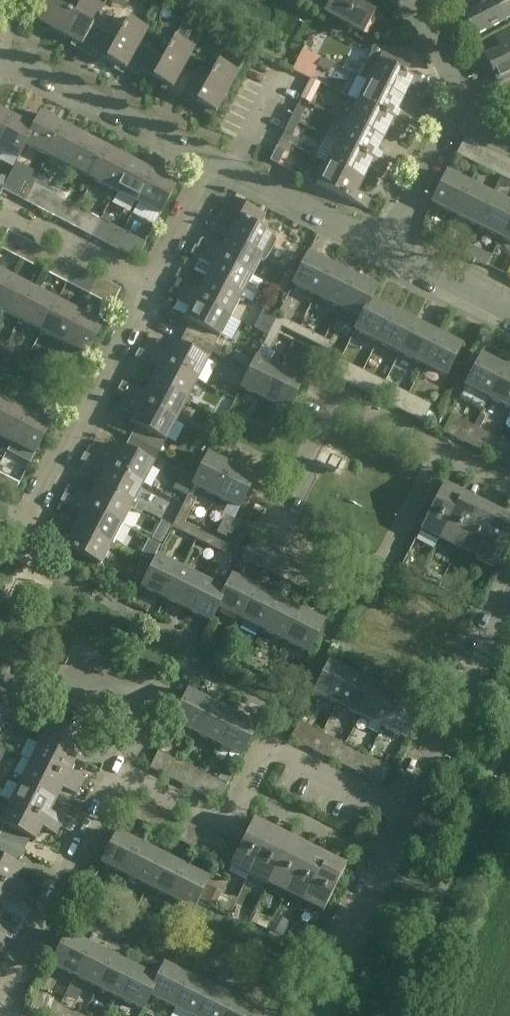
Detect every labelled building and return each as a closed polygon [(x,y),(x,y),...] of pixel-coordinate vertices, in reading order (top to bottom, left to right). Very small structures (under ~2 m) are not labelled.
[(104,6),(94,0),(81,0),(73,14),(48,1),(35,26),(48,33),(50,29),(81,46),(93,25),(93,26),(104,6)] [(333,0),(301,0),(325,13),(333,0)] [(325,13),(364,35),(375,15),(355,4),(358,0),(333,0),(325,13)] [(464,14),(475,37),(505,21),(504,21),(509,18),(509,9),(506,0),(492,0),(464,14)] [(169,94),(182,69),(183,70),(206,28),(186,17),(163,59),(139,46),(139,45),(125,70),(138,77),(140,72),(171,89),(168,94),(169,94)] [(125,70),(139,45),(139,46),(148,31),(127,19),(117,39),(93,26),(93,25),(81,46),(78,51),(91,58),(94,53),(125,70)] [(498,84),(509,79),(509,32),(496,39),(501,50),(485,57),(498,84)] [(429,86),(406,75),(413,62),(385,49),(379,61),(370,57),(360,78),(368,82),(404,100),(411,88),(424,95),(429,86)] [(321,60),(303,50),(293,68),(307,75),(308,73),(313,76),(318,66),(330,73),(334,64),(322,58),(321,60)] [(181,101),(184,96),(216,114),(238,74),(218,63),(207,83),(183,70),(182,69),(169,94),(181,101)] [(320,83),(312,79),(311,81),(302,99),(310,103),(320,83)] [(398,112),(404,100),(368,82),(358,102),(408,127),(412,119),(398,112)] [(346,117),(344,120),(384,140),(390,128),(404,135),(408,127),(358,102),(350,119),(346,117)] [(298,107),(291,119),(300,123),(306,111),(298,107)] [(12,118),(0,111),(0,141),(12,118)] [(26,145),(27,146),(48,157),(64,127),(41,115),(34,129),(35,130),(26,145)] [(12,118),(0,141),(0,150),(19,160),(27,146),(26,145),(35,130),(34,129),(12,118)] [(285,132),(293,137),(300,123),(291,119),(285,132)] [(378,153),(384,140),(344,120),(342,124),(346,126),(338,142),(388,167),(392,160),(378,153)] [(64,127),(48,157),(71,169),(86,138),(64,127)] [(86,138),(71,169),(93,180),(109,150),(86,138)] [(474,142),(465,138),(456,155),(465,160),(474,142)] [(329,159),(326,157),(324,160),(328,162),(364,181),(370,168),(384,175),(388,167),(338,142),(329,159)] [(277,148),(270,161),(279,165),(286,152),(277,148)] [(109,150),(93,180),(116,192),(131,162),(109,150)] [(501,155),(492,173),(502,178),(509,162),(509,160),(501,155)] [(138,204),(154,174),(131,162),(116,192),(138,204)] [(367,209),(372,200),(358,194),(364,181),(328,162),(317,184),(367,209)] [(3,190),(11,195),(20,177),(12,173),(5,187),(3,190)] [(449,222),(451,223),(470,184),(447,173),(432,204),(453,215),(449,222)] [(160,216),(176,186),(154,174),(138,204),(160,216)] [(493,195),(470,184),(451,223),(453,224),(457,216),(478,226),(493,195)] [(38,208),(47,213),(56,196),(47,191),(38,208)] [(497,246),(509,219),(509,204),(493,195),(478,226),(498,236),(494,244),(497,246)] [(56,218),(65,201),(56,196),(47,213),(56,218)] [(258,228),(264,216),(230,198),(220,218),(234,226),(228,238),(266,258),(275,241),(275,237),(258,228)] [(92,215),(83,232),(91,237),(101,220),(92,215)] [(497,246),(498,246),(502,239),(509,243),(509,219),(497,246)] [(100,241),(109,224),(101,220),(91,237),(100,241)] [(23,260),(32,243),(23,238),(14,255),(23,260)] [(198,249),(203,251),(252,277),(261,261),(264,262),(266,258),(228,238),(221,251),(208,244),(203,241),(198,249)] [(137,239),(128,256),(136,260),(146,243),(137,239)] [(248,295),(244,293),(252,277),(203,251),(198,249),(195,247),(191,255),(212,266),(206,279),(245,300),(248,295)] [(36,266),(45,271),(54,254),(45,250),(36,266)] [(309,254),(294,285),(317,296),(332,266),(309,254)] [(59,278),(68,283),(77,266),(67,261),(59,278)] [(332,266),(317,296),(339,308),(355,277),(332,266)] [(12,279),(0,272),(0,302),(12,279)] [(81,290),(90,294),(99,278),(90,273),(81,290)] [(371,301),(378,288),(355,277),(339,308),(361,319),(362,319),(371,301)] [(19,321),(35,290),(12,279),(0,302),(0,311),(19,321)] [(185,283),(181,291),(231,317),(240,301),(244,303),(245,300),(206,279),(199,291),(185,283)] [(104,302),(113,306),(121,289),(113,285),(104,302)] [(19,321),(41,333),(57,302),(35,290),(19,321)] [(191,323),(185,334),(214,349),(231,317),(181,291),(177,299),(191,307),(185,320),(191,323)] [(362,319),(361,319),(355,331),(378,342),(393,312),(371,301),(362,319)] [(57,302),(41,333),(64,344),(80,314),(57,302)] [(393,312),(378,342),(401,353),(416,323),(393,312)] [(87,356),(102,326),(80,314),(64,344),(87,356)] [(278,316),(270,332),(278,336),(286,320),(278,316)] [(292,323),(288,330),(305,339),(308,331),(292,323)] [(401,353),(424,365),(439,334),(416,323),(401,353)] [(262,348),(270,352),(278,336),(270,332),(262,348)] [(173,341),(167,355),(152,347),(148,355),(198,381),(209,360),(214,349),(185,334),(180,345),(173,341)] [(313,334),(310,341),(327,350),(330,342),(313,334)] [(447,376),(462,346),(439,334),(424,365),(447,376)] [(300,366),(309,370),(318,352),(310,347),(300,366)] [(148,355),(139,349),(134,357),(144,362),(148,355)] [(189,397),(198,381),(148,355),(144,362),(159,370),(152,382),(191,403),(193,399),(189,397)] [(481,356),(466,387),(489,398),(504,367),(481,356)] [(241,389),(265,401),(280,370),(256,359),(241,389)] [(349,364),(341,359),(332,376),(340,380),(355,388),(363,371),(349,364)] [(504,367),(489,398),(509,408),(509,370),(504,367)] [(303,381),(280,370),(265,401),(288,412),(303,381)] [(369,395),(378,399),(386,382),(377,378),(369,395)] [(117,390),(128,395),(132,387),(122,382),(117,390)] [(132,387),(128,395),(177,421),(185,405),(189,406),(191,403),(152,382),(145,395),(132,387)] [(378,399),(386,403),(394,386),(386,382),(378,399)] [(137,426),(131,437),(160,453),(177,421),(128,395),(121,407),(135,414),(131,423),(137,426)] [(5,401),(0,412),(0,437),(12,444),(28,413),(5,401)] [(424,401),(415,418),(423,422),(432,405),(424,401)] [(51,425),(28,413),(12,444),(35,455),(51,425)] [(443,432),(451,436),(460,419),(451,415),(443,432)] [(488,433),(480,450),(489,454),(497,437),(488,433)] [(115,453),(101,446),(94,458),(86,454),(85,454),(143,485),(160,453),(131,437),(125,448),(119,445),(115,453)] [(497,458),(505,441),(497,437),(489,454),(497,458)] [(104,474),(98,486),(136,507),(138,503),(134,501),(143,485),(85,454),(82,462),(104,474)] [(193,486),(216,497),(231,467),(208,455),(193,486)] [(239,509),(254,478),(231,467),(216,497),(239,509)] [(11,479),(3,497),(11,501),(20,483),(11,479)] [(444,485),(420,532),(439,541),(463,495),(444,485)] [(91,499),(68,487),(64,495),(73,499),(122,525),(131,508),(135,510),(136,507),(98,486),(91,499)] [(188,495),(180,511),(189,516),(197,499),(188,495)] [(481,504),(463,495),(439,541),(457,550),(481,504)] [(83,515),(76,527),(115,547),(118,543),(114,541),(122,525),(73,499),(69,507),(83,515)] [(481,504),(457,550),(475,559),(499,513),(481,504)] [(181,532),(189,516),(180,511),(172,528),(181,532)] [(499,513),(475,559),(494,569),(509,537),(509,518),(499,513)] [(225,537),(234,519),(226,515),(217,533),(225,537)] [(113,551),(115,547),(76,527),(70,540),(47,528),(43,536),(101,566),(110,549),(113,551)] [(188,535),(203,543),(207,535),(192,528),(188,535)] [(225,554),(229,546),(212,538),(208,546),(225,554)] [(260,545),(251,541),(242,559),(251,563),(260,545)] [(158,557),(143,588),(165,599),(181,569),(158,557)] [(278,577),(287,582),(296,564),(287,559),(278,577)] [(136,574),(145,578),(150,568),(141,563),(136,574)] [(296,586),(305,568),(296,564),(287,582),(296,586)] [(203,580),(181,569),(165,599),(188,610),(203,580)] [(218,608),(240,619),(255,589),(232,577),(225,591),(226,591),(217,608),(218,608)] [(226,591),(225,591),(203,580),(188,610),(212,622),(218,608),(217,608),(226,591)] [(333,605),(342,587),(333,582),(324,600),(333,605)] [(255,589),(240,619),(263,630),(278,600),(255,589)] [(263,630),(285,642),(301,611),(278,600),(263,630)] [(308,653),(323,623),(301,611),(285,642),(308,653)] [(314,694),(337,705),(352,674),(329,663),(314,694)] [(352,674),(337,705),(333,713),(345,719),(348,711),(359,716),(375,686),(352,674)] [(359,716),(382,728),(398,697),(375,686),(359,716)] [(173,723),(196,735),(211,704),(188,692),(173,723)] [(15,702),(0,694),(0,731),(15,702)] [(405,739),(420,709),(398,697),(382,728),(405,739)] [(234,715),(211,704),(196,735),(219,746),(234,715)] [(321,721),(322,708),(307,706),(306,720),(321,721)] [(51,720),(51,721),(27,709),(21,721),(39,731),(41,726),(47,729),(43,737),(39,735),(37,739),(77,759),(83,746),(97,753),(101,745),(51,720)] [(257,726),(234,715),(219,746),(242,757),(257,726)] [(308,727),(299,722),(290,739),(299,744),(308,727)] [(71,771),(77,759),(37,739),(35,743),(39,745),(31,761),(81,786),(87,789),(91,781),(71,771)] [(327,758),(336,762),(345,745),(336,740),(327,758)] [(344,767),(353,749),(345,745),(336,762),(344,767)] [(164,776),(173,780),(182,763),(173,758),(164,776)] [(19,776),(17,780),(56,799),(63,786),(77,794),(81,786),(31,761),(22,778),(19,776)] [(381,763),(373,781),(382,786),(390,768),(381,763)] [(205,774),(196,770),(187,787),(196,792),(205,774)] [(50,812),(56,799),(17,780),(15,784),(18,785),(10,802),(60,827),(66,830),(70,822),(50,812)] [(227,785),(219,781),(210,799),(219,803),(227,785)] [(144,801),(135,797),(126,814),(136,818),(144,801)] [(0,818),(0,823),(4,825),(0,833),(0,839),(3,841),(23,851),(30,838),(35,841),(42,828),(56,835),(60,827),(10,802),(1,818),(0,818)] [(163,832),(172,837),(180,820),(172,815),(163,832)] [(180,841),(189,824),(180,820),(172,837),(180,841)] [(229,867),(248,876),(272,829),(253,820),(229,867)] [(267,885),(270,878),(290,838),(272,829),(248,876),(267,885)] [(117,832),(104,859),(102,863),(125,875),(140,844),(117,832)] [(217,860),(226,843),(217,838),(208,855),(217,860)] [(290,838),(270,878),(267,885),(285,894),(308,848),(290,838)] [(6,886),(26,895),(30,887),(16,881),(22,868),(17,865),(23,851),(3,841),(0,839),(0,883),(6,886)] [(163,855),(140,844),(125,875),(147,886),(163,855)] [(327,857),(308,848),(285,894),(303,903),(327,857)] [(186,867),(163,855),(147,886),(170,898),(186,867)] [(345,866),(327,857),(303,903),(322,913),(345,866)] [(208,878),(186,867),(170,898),(193,909),(208,878)] [(1,909),(8,896),(22,903),(26,895),(6,886),(0,883),(0,908),(1,909)] [(0,924),(0,933),(11,939),(15,931),(0,924)] [(1,944),(5,937),(11,939),(0,933),(0,943),(1,944)] [(51,964),(74,976),(89,945),(66,934),(51,964)] [(74,976),(97,987),(112,956),(89,945),(74,976)] [(97,987),(120,998),(135,968),(112,956),(97,987)] [(149,995),(150,996),(171,1006),(187,976),(164,964),(157,979),(149,995)] [(157,979),(135,968),(120,998),(143,1010),(150,996),(149,995),(157,979)] [(191,1015),(195,1015),(210,987),(187,976),(171,1006),(191,1015)] [(210,987),(195,1015),(224,1015),(232,998),(210,987)] [(255,1010),(232,998),(224,1015),(252,1015),(255,1010)] [(60,1005),(51,1001),(43,1015),(54,1015),(60,1005)]
